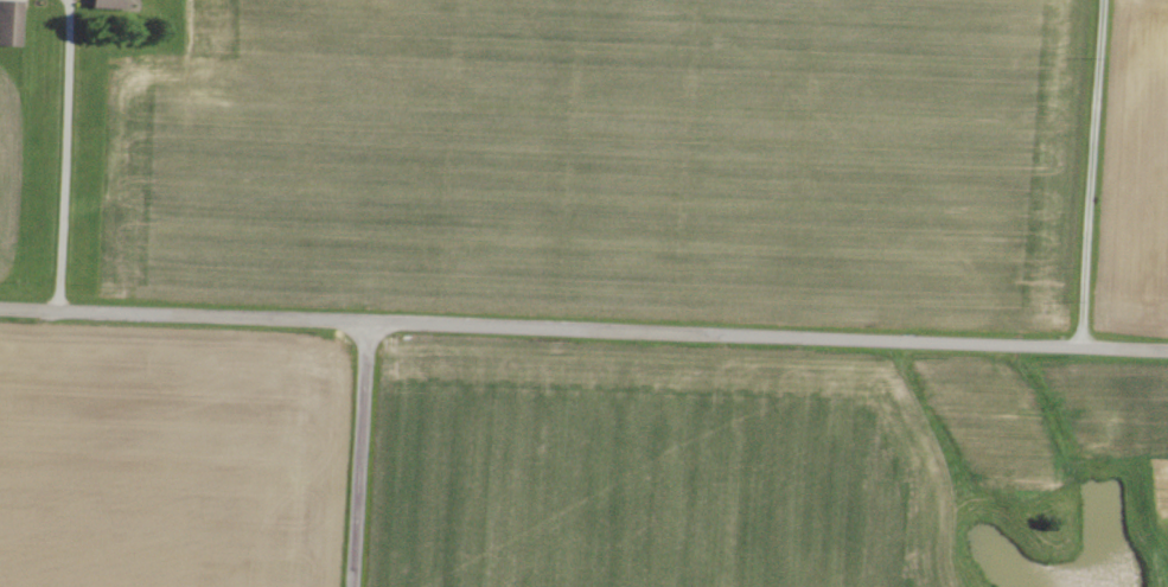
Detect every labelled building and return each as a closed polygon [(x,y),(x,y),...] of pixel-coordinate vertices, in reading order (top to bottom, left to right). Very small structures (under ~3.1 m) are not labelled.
[(90,9),(132,9),(132,0),(90,0),(90,9)] [(0,1),(0,46),(18,47),(20,1),(0,1)]
